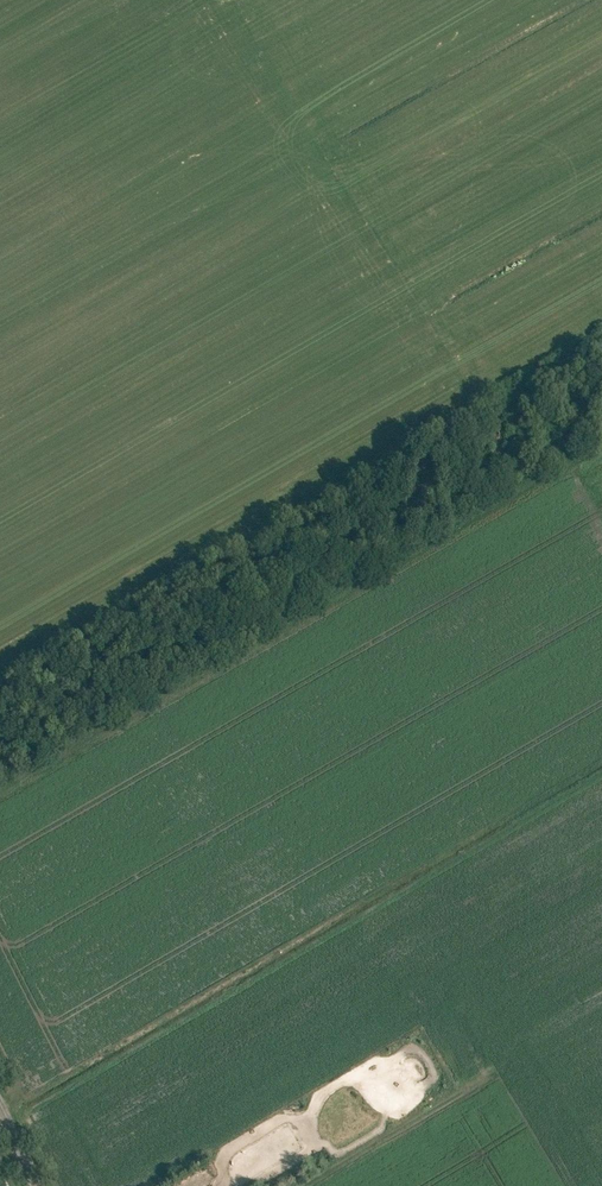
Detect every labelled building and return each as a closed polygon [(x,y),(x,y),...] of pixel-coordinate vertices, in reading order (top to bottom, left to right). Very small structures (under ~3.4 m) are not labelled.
[(250,1177),(236,1185),(256,1185),(250,1177)]
